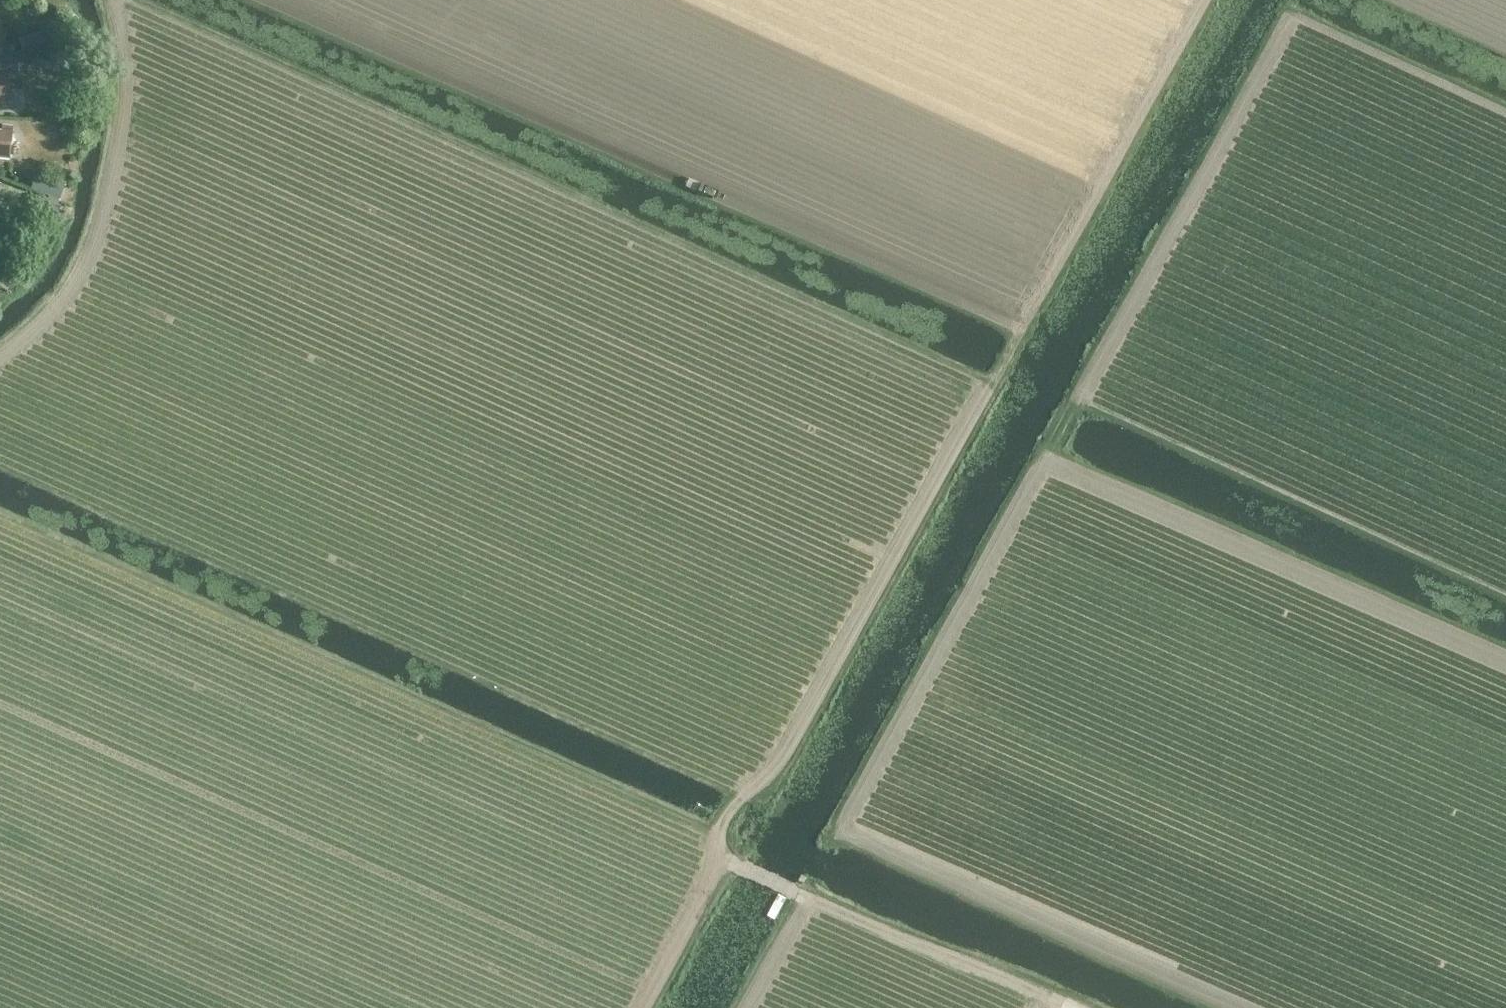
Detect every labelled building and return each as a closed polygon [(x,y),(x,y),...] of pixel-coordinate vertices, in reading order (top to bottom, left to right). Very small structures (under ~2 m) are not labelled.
[(62,25),(20,40),(24,52),(66,37),(62,25)] [(18,56),(1,56),(1,67),(18,67),(18,56)] [(0,70),(0,102),(11,100),(8,69),(0,70)] [(0,130),(0,156),(10,157),(13,126),(3,125),(2,131),(0,130)] [(38,171),(31,188),(49,196),(48,200),(57,204),(66,182),(38,171)] [(22,270),(6,257),(1,264),(1,269),(15,279),(22,270)]
